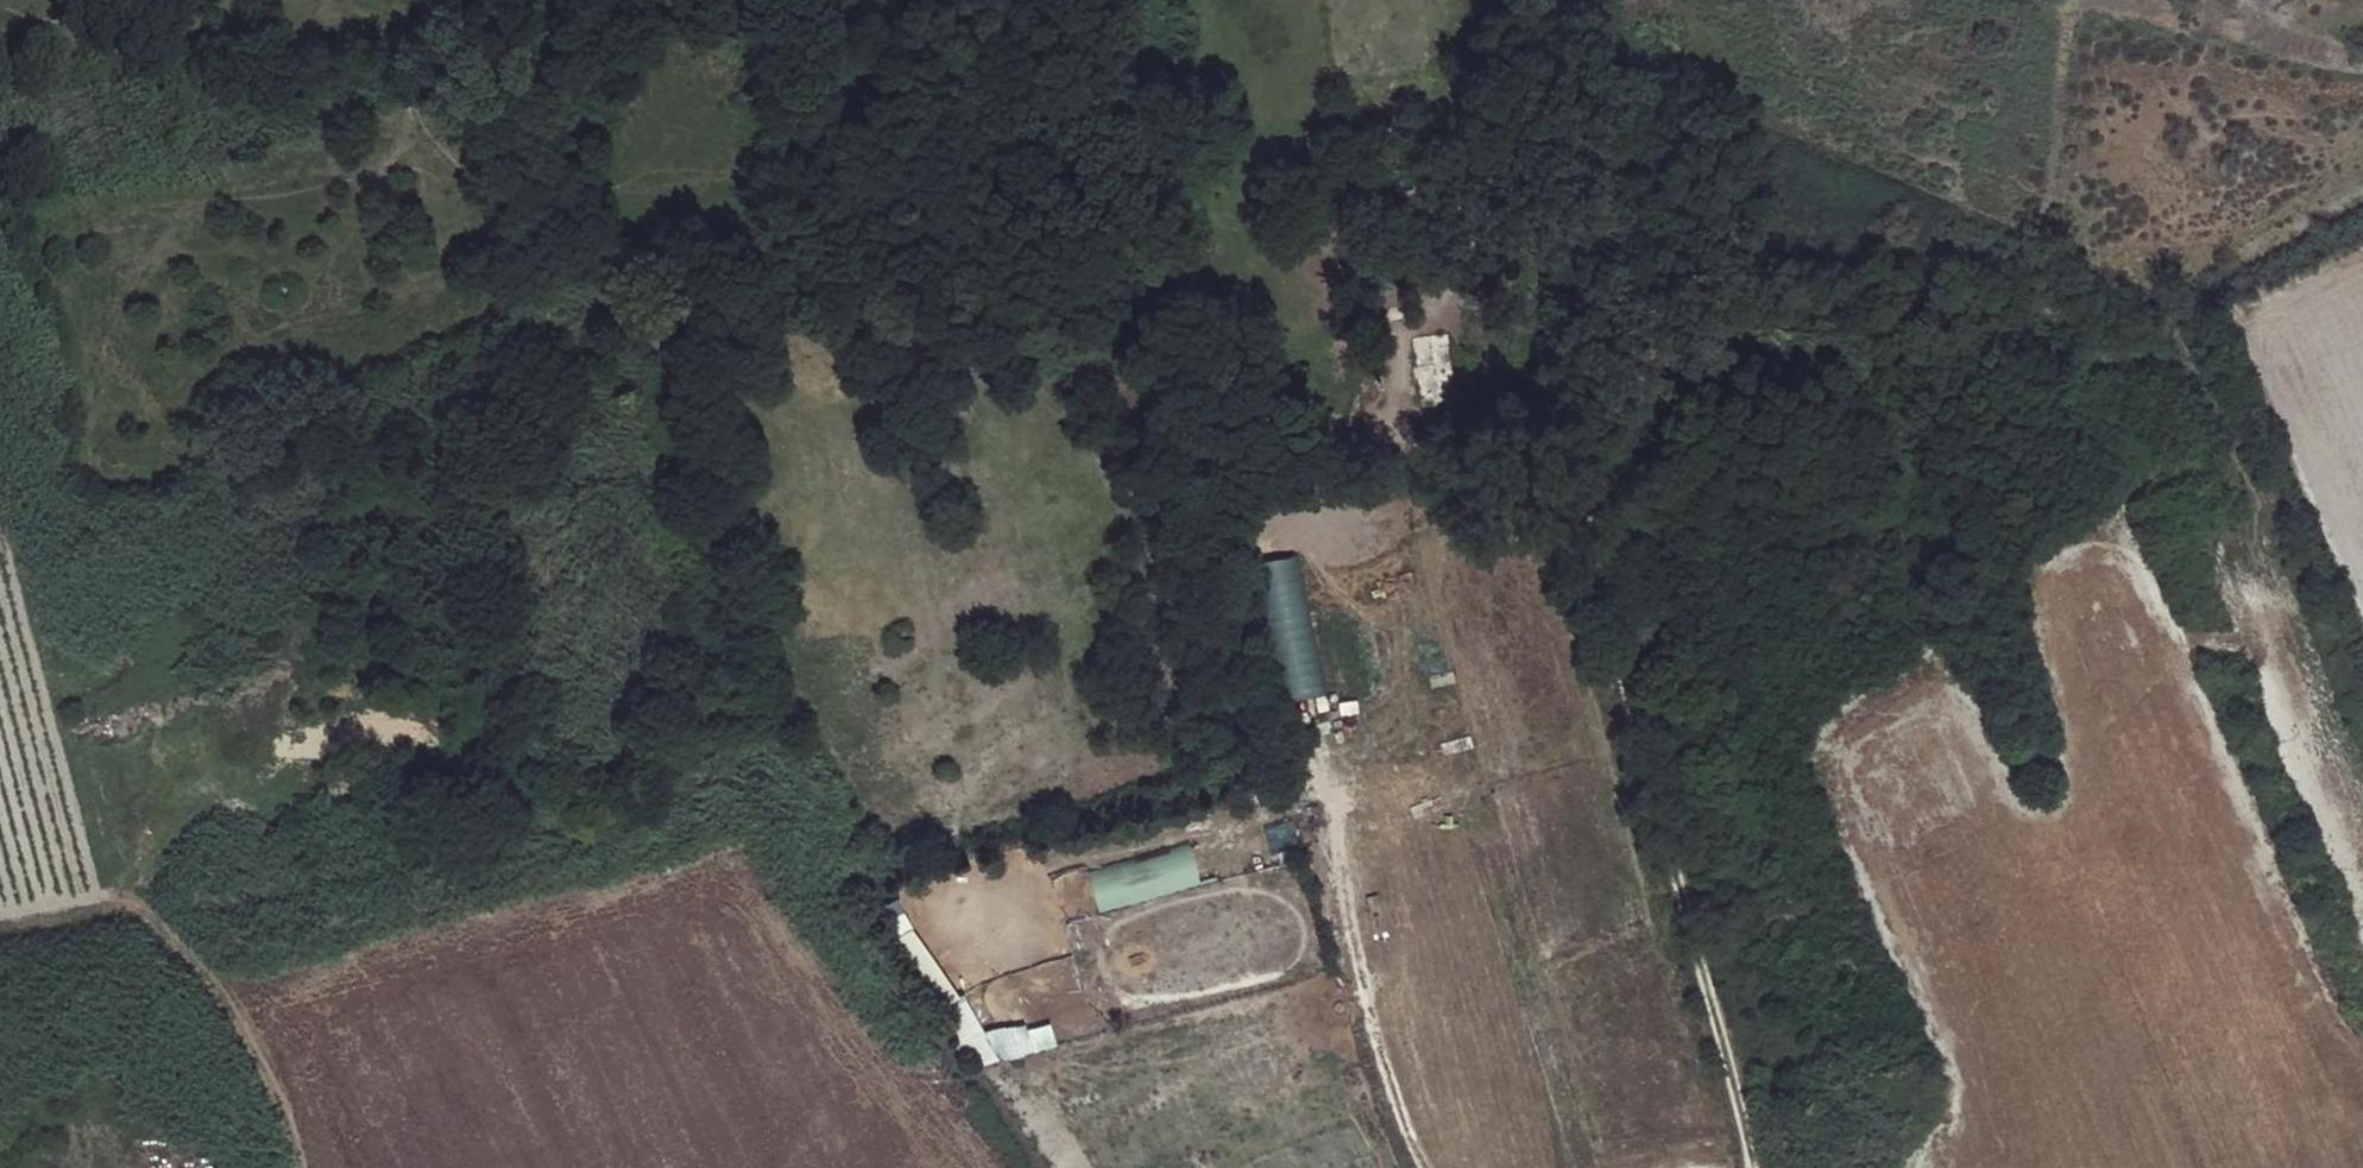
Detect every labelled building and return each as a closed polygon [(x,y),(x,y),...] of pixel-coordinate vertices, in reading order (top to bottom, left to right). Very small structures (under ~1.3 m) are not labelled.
[(1291,696),(1324,691),(1305,551),(1271,556),(1291,696)] [(1100,904),(1205,885),(1198,845),(1093,864),(1100,904)]
